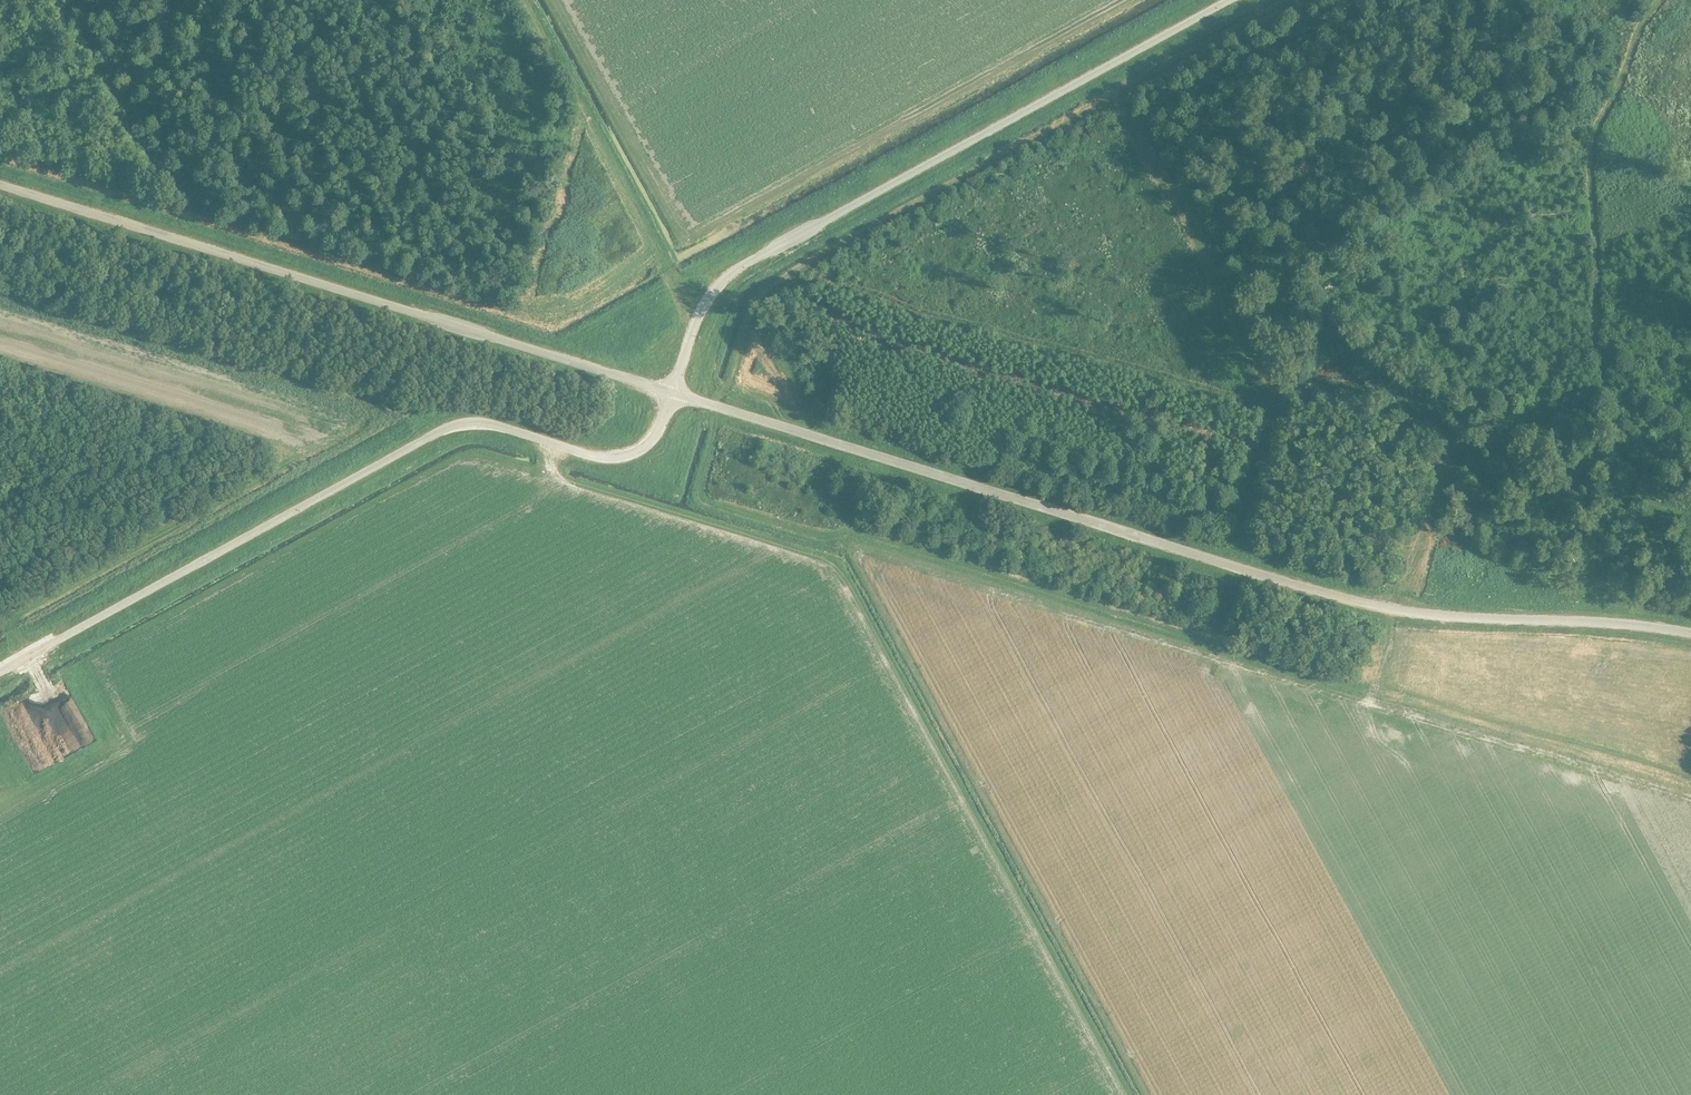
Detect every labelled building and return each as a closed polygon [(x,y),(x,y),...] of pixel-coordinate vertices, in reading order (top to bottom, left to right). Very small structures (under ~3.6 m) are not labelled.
[(1,718),(21,753),(30,748),(14,720),(24,715),(20,707),(1,718)]
